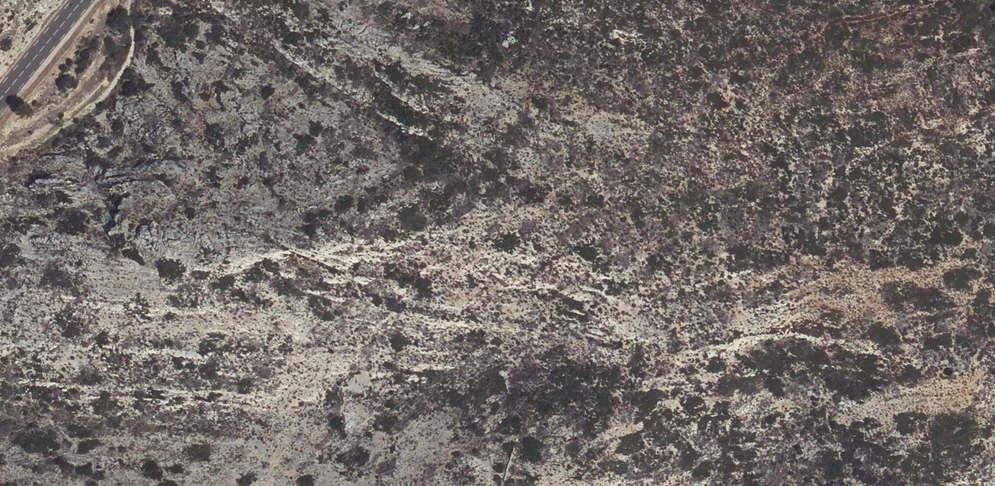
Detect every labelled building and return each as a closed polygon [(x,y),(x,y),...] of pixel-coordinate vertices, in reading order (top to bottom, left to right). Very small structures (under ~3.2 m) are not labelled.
[(149,247),(158,235),(148,227),(138,239),(149,247)]
